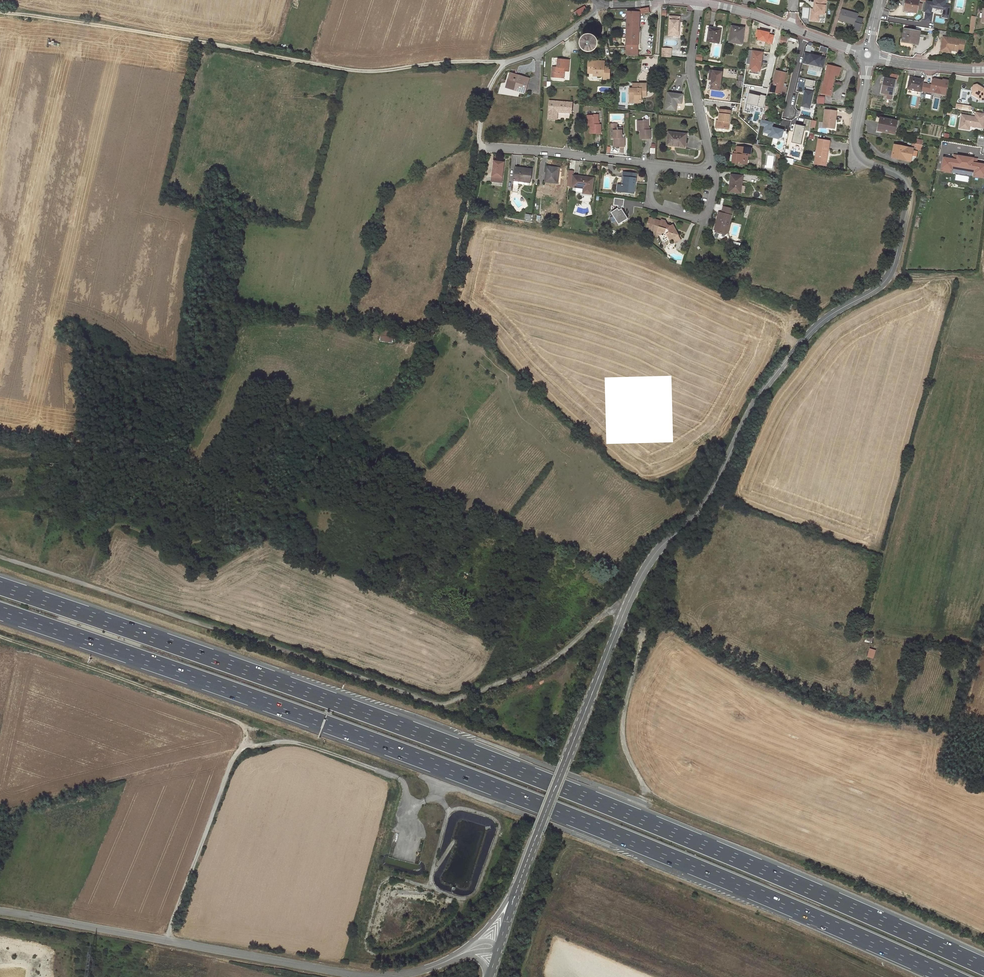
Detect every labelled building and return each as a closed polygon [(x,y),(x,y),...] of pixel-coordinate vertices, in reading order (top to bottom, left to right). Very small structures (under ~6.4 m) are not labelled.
[(826,0),(815,0),(814,5),(816,6),(816,10),(813,10),(812,10),(811,18),(819,19),(819,15),(825,15),(826,0)] [(904,10),(917,13),(918,9),(919,3),(919,0),(906,0),(904,10)] [(587,11),(584,7),(574,13),(576,17),(587,11)] [(648,12),(648,7),(642,8),(640,9),(640,8),(636,8),(636,12),(627,12),(626,55),(638,56),(639,28),(637,28),(638,12),(640,12),(640,13),(648,12)] [(858,14),(841,10),(839,20),(854,25),(853,30),(860,32),(863,19),(857,18),(858,14)] [(669,35),(679,36),(680,17),(670,16),(669,35)] [(590,24),(588,21),(585,24),(587,27),(587,28),(587,30),(587,31),(588,33),(589,33),(591,34),(593,33),(594,33),(596,31),(596,28),(596,27),(595,26),(594,25),(593,24),(590,24)] [(736,41),(742,42),(744,28),(732,26),(730,42),(736,43),(736,41)] [(707,41),(719,43),(722,29),(709,27),(707,41)] [(770,32),(757,29),(755,37),(758,37),(757,40),(767,42),(767,43),(772,45),(774,35),(769,34),(770,32)] [(920,32),(905,30),(903,42),(918,44),(920,32)] [(965,40),(943,37),(941,49),(951,50),(956,51),(956,48),(958,49),(964,50),(965,40)] [(585,44),(585,46),(585,47),(586,48),(587,49),(588,49),(589,50),(590,50),(591,49),(593,48),(594,46),(595,44),(594,43),(594,42),(593,41),(592,40),(591,40),(589,40),(588,40),(587,41),(585,42),(585,44)] [(662,48),(662,57),(672,57),(672,48),(662,48)] [(748,58),(747,63),(747,64),(751,64),(749,73),(758,75),(760,66),(762,52),(749,50),(748,58)] [(826,57),(805,52),(802,63),(823,68),(826,57)] [(604,74),(604,76),(604,79),(609,79),(610,70),(608,70),(606,70),(607,66),(604,66),(604,61),(594,61),(594,62),(589,62),(588,73),(594,73),(594,75),(600,76),(600,73),(604,74)] [(822,93),(831,95),(835,75),(839,76),(840,68),(827,65),(822,93)] [(552,77),(563,78),(564,68),(552,67),(552,77)] [(711,89),(720,90),(722,72),(710,71),(709,80),(712,80),(711,89)] [(773,84),(772,92),(784,94),(786,88),(783,87),(786,73),(776,71),(773,84)] [(886,98),(892,100),(896,81),(897,81),(898,75),(891,74),(890,79),(885,78),(881,93),(887,94),(886,98)] [(525,92),(529,79),(519,76),(518,80),(509,77),(507,84),(511,85),(510,88),(525,92)] [(907,89),(922,92),(922,90),(930,92),(931,91),(932,85),(923,83),(924,79),(910,77),(907,89)] [(945,94),(948,81),(943,80),(943,81),(934,79),(933,80),(932,85),(931,91),(933,91),(935,90),(941,92),(942,93),(945,94)] [(641,94),(646,94),(646,83),(638,84),(638,89),(629,89),(629,100),(635,100),(634,101),(641,101),(641,97),(641,94)] [(983,89),(977,85),(974,86),(972,89),(973,92),(980,96),(980,99),(979,100),(983,100),(983,89)] [(814,91),(805,89),(800,106),(809,109),(814,91)] [(677,103),(681,103),(683,95),(668,93),(666,110),(676,111),(677,103)] [(760,96),(749,93),(746,103),(764,108),(766,96),(761,94),(760,96)] [(825,96),(817,95),(817,104),(824,104),(825,96)] [(548,119),(557,119),(557,112),(571,113),(572,102),(550,101),(548,119)] [(716,128),(728,129),(731,111),(720,109),(718,121),(716,120),(716,128)] [(834,119),(835,120),(836,111),(825,110),(823,127),(833,128),(834,119)] [(976,112),(975,117),(961,114),(959,128),(969,130),(970,126),(976,127),(977,126),(978,125),(983,126),(983,124),(983,113),(976,112)] [(589,116),(589,125),(590,125),(591,133),(601,133),(600,124),(598,124),(598,114),(594,114),(594,115),(589,116)] [(879,131),(894,134),(896,121),(881,118),(879,131)] [(774,122),(761,119),(760,125),(764,127),(763,132),(768,134),(767,137),(778,139),(782,137),(784,130),(773,127),(774,122)] [(805,119),(803,126),(805,126),(804,130),(809,131),(810,127),(811,120),(805,119)] [(639,121),(639,131),(640,130),(641,139),(651,138),(651,130),(649,130),(648,120),(644,120),(644,121),(639,121)] [(803,126),(795,124),(791,143),(801,145),(804,130),(805,126),(803,126)] [(613,128),(613,138),(614,138),(614,146),(625,147),(625,137),(622,137),(622,127),(617,127),(617,128),(613,128)] [(668,145),(685,147),(686,134),(669,132),(668,145)] [(815,164),(825,165),(827,157),(825,157),(826,148),(828,149),(829,141),(818,139),(815,164)] [(912,155),(913,150),(913,148),(894,145),(892,157),(911,160),(912,155)] [(736,154),(734,153),(733,153),(732,162),(747,164),(748,156),(750,157),(751,148),(737,147),(736,151),(736,154)] [(983,177),(983,164),(976,163),(977,158),(954,155),(953,159),(943,157),(941,170),(945,171),(946,169),(952,170),(952,168),(952,166),(975,170),(975,172),(974,173),(980,174),(980,177),(983,178),(983,177)] [(491,181),(502,182),(504,163),(494,161),(493,168),(494,168),(493,169),(491,181)] [(547,166),(545,182),(557,183),(559,168),(547,166)] [(516,167),(514,184),(513,192),(518,192),(519,185),(522,186),(524,182),(530,183),(532,169),(516,167)] [(623,185),(622,185),(618,185),(617,191),(634,193),(636,174),(623,172),(623,177),(624,178),(623,185)] [(731,192),(740,193),(742,176),(731,175),(730,182),(731,182),(731,192)] [(572,187),(578,188),(583,188),(583,193),(591,194),(593,178),(573,176),(572,187)] [(624,199),(614,198),(613,205),(617,206),(617,208),(609,213),(617,225),(626,218),(620,209),(621,206),(623,206),(624,199)] [(719,231),(719,232),(726,234),(726,232),(728,233),(730,224),(729,224),(733,209),(723,206),(721,213),(719,212),(714,230),(715,230),(719,231)] [(666,241),(667,243),(668,243),(669,240),(673,238),(678,235),(673,225),(671,226),(668,227),(664,225),(665,221),(661,219),(660,221),(649,217),(648,223),(650,224),(650,225),(650,227),(649,230),(655,231),(657,232),(657,233),(658,234),(661,235),(664,240),(666,241)] [(380,341),(393,343),(395,335),(382,333),(380,341)] [(869,648),(867,657),(873,659),(876,650),(869,648)]
